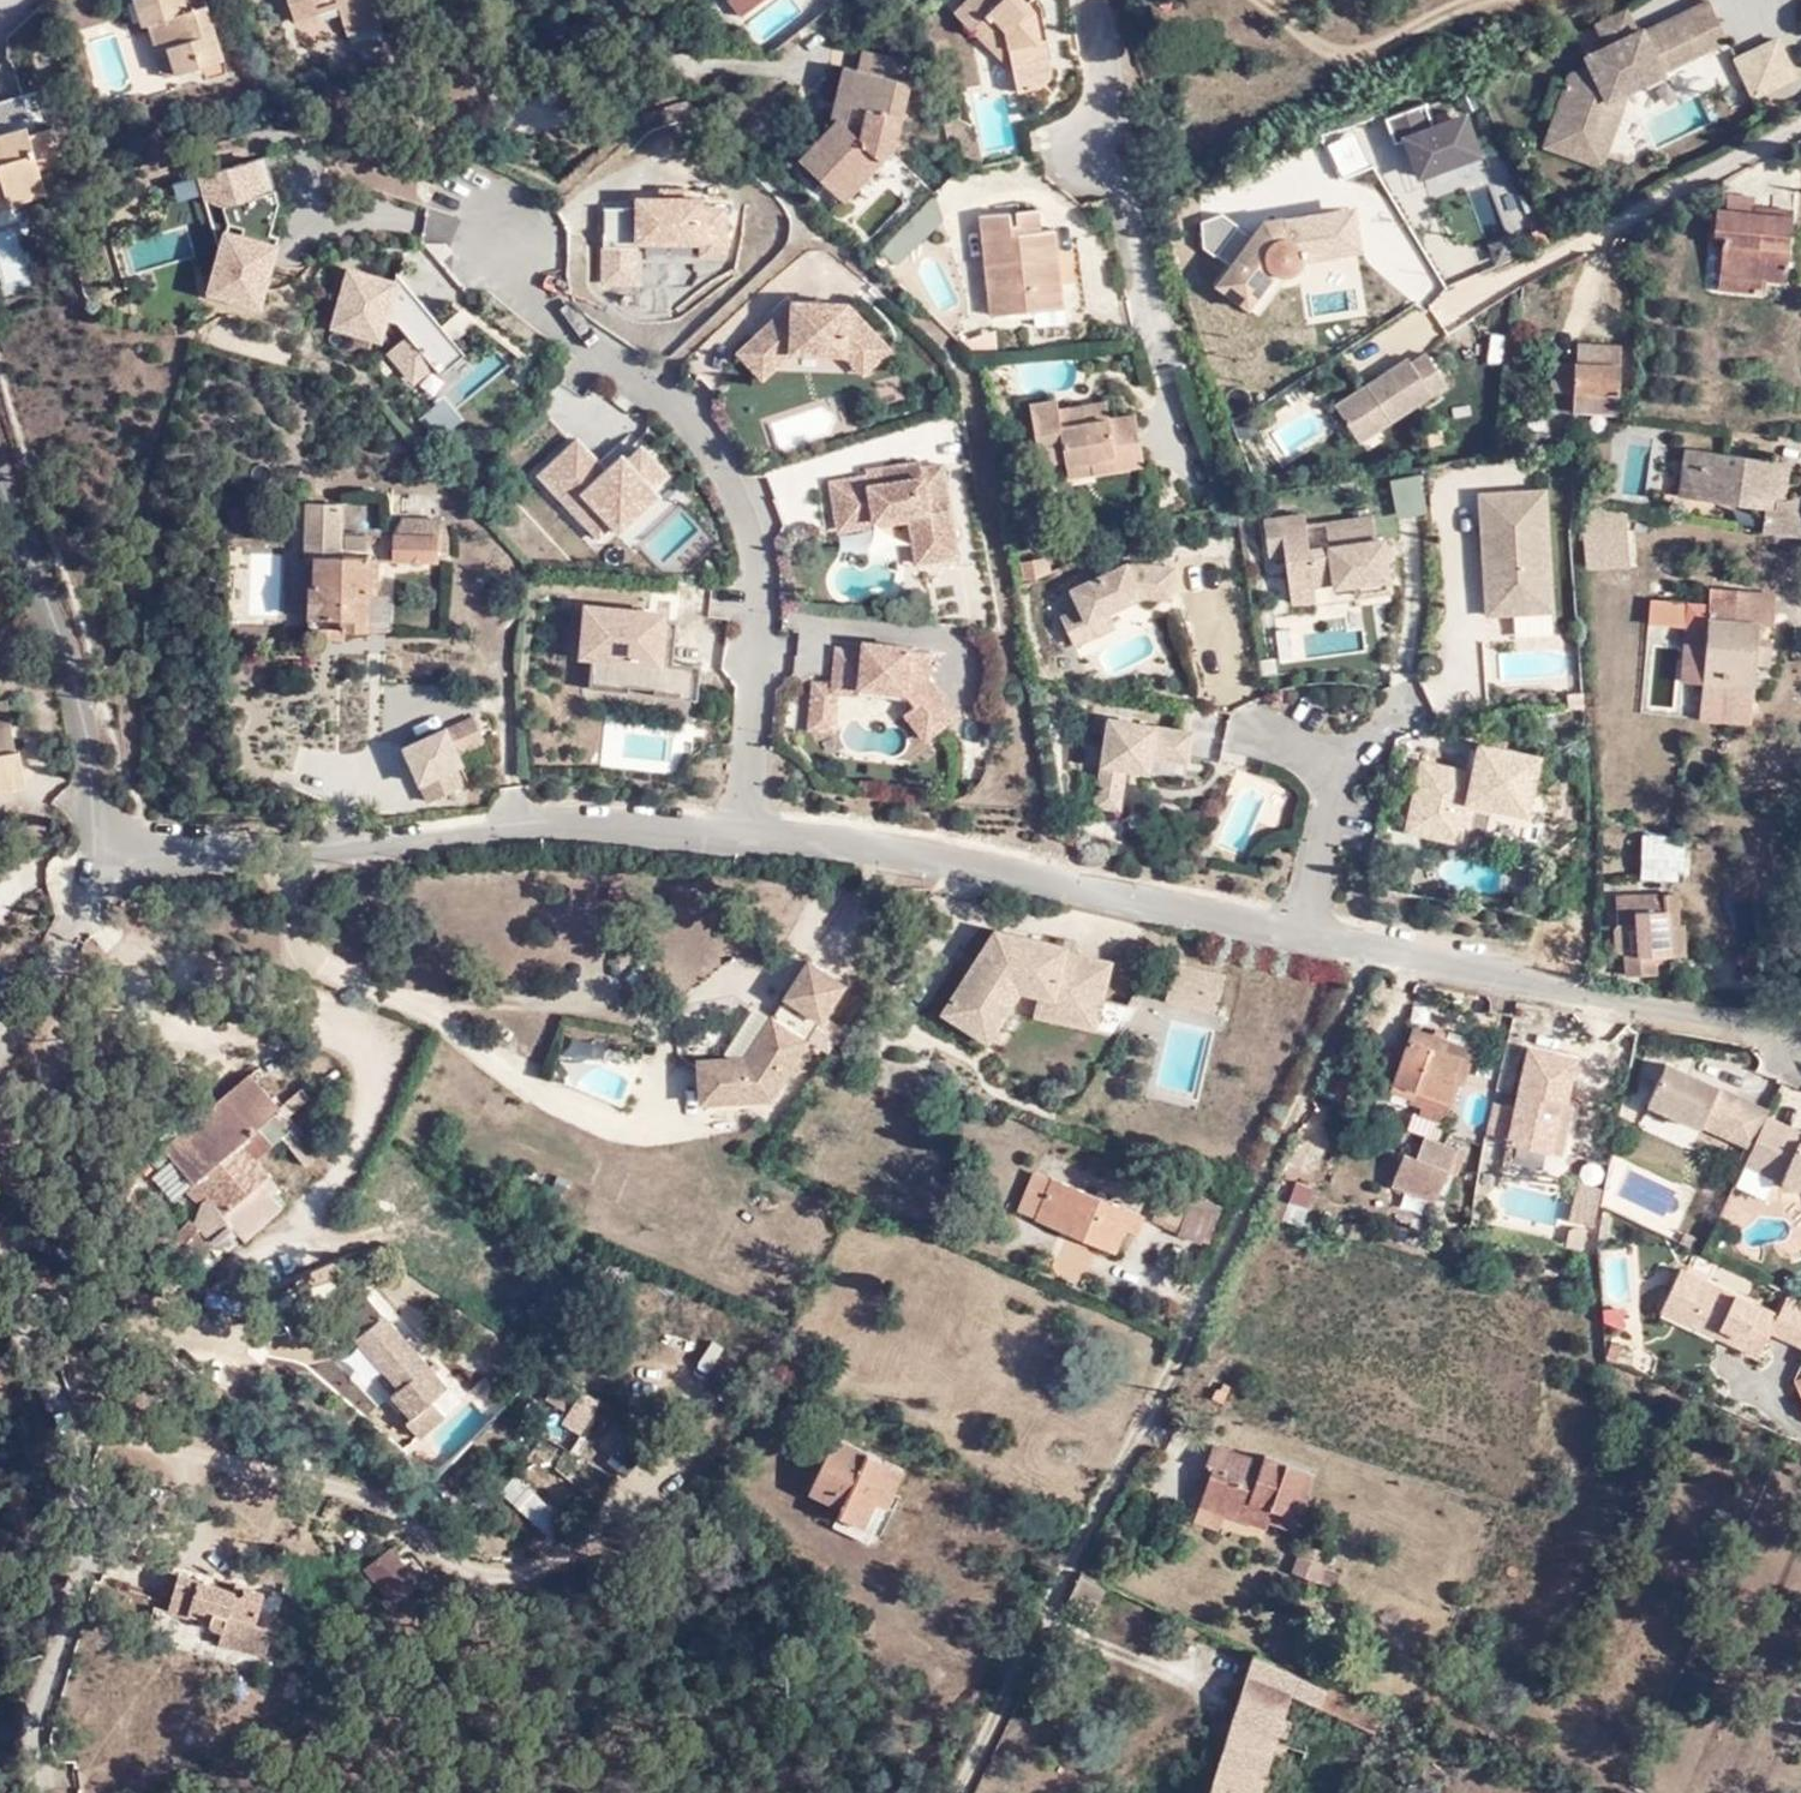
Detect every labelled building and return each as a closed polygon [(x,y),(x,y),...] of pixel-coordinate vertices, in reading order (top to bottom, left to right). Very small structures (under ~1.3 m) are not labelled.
[(225,59),(206,0),(135,0),(143,26),(151,24),(161,52),(171,50),(179,73),(206,65),(225,59)] [(242,0),(218,0),(224,19),(246,13),(242,0)] [(301,16),(325,8),(344,2),(348,15),(392,1),(392,0),(296,0),(301,16)] [(524,10),(554,5),(553,0),(521,0),(524,10)] [(743,14),(760,0),(732,0),(743,14)] [(975,24),(991,8),(1007,21),(1015,55),(1022,89),(1049,80),(1053,73),(1046,36),(1042,36),(1037,5),(1032,0),(965,0),(958,7),(975,24)] [(398,16),(392,1),(348,15),(354,31),(398,16)] [(1624,13),(1595,28),(1606,51),(1585,63),(1589,71),(1571,80),(1544,152),(1601,173),(1627,97),(1663,81),(1662,79),(1729,46),(1709,7),(1644,37),(1642,35),(1638,38),(1624,13)] [(325,8),(301,16),(305,29),(330,21),(325,8)] [(991,8),(975,24),(1015,55),(1007,21),(991,8)] [(1736,66),(1754,104),(1795,83),(1777,46),(1736,66)] [(171,50),(161,52),(170,76),(179,73),(171,50)] [(899,83),(903,62),(864,53),(860,67),(853,66),(846,102),(851,108),(842,119),(835,114),(795,158),(839,197),(894,138),(903,86),(899,83)] [(230,76),(225,59),(206,65),(210,81),(230,76)] [(36,86),(0,97),(0,112),(2,119),(41,108),(36,86)] [(1411,181),(1480,155),(1462,110),(1430,122),(1422,104),(1386,118),(1411,181)] [(34,190),(47,184),(41,164),(37,156),(65,148),(57,121),(35,128),(31,120),(4,128),(6,134),(0,136),(0,200),(34,190)] [(1326,142),(1341,177),(1369,165),(1354,130),(1326,142)] [(37,156),(41,164),(68,155),(65,148),(37,156)] [(200,173),(208,208),(276,193),(268,158),(200,173)] [(1446,192),(1439,174),(1422,180),(1429,198),(1446,192)] [(183,201),(203,195),(198,178),(177,184),(183,201)] [(37,199),(34,190),(0,200),(0,210),(37,199)] [(275,195),(240,206),(248,230),(283,219),(275,195)] [(709,200),(601,200),(601,286),(643,286),(643,247),(701,247),(701,256),(730,256),(730,205),(709,205),(709,200)] [(1034,302),(1062,298),(1051,221),(1039,223),(1035,201),(976,209),(983,257),(995,256),(997,272),(985,273),(991,308),(1034,302)] [(1721,272),(1766,278),(1786,280),(1795,210),(1774,208),(1773,215),(1720,208),(1715,233),(1725,234),(1721,272)] [(1348,220),(1256,236),(1211,299),(1242,322),(1270,283),(1274,283),(1280,281),(1286,281),(1289,279),(1291,274),(1355,263),(1348,220)] [(127,239),(134,272),(196,260),(190,227),(127,239)] [(265,312),(285,243),(227,227),(207,295),(265,312)] [(995,256),(983,257),(985,273),(997,272),(995,256)] [(1763,292),(1766,278),(1721,272),(1720,288),(1763,292)] [(426,366),(454,373),(461,344),(446,341),(456,298),(345,273),(333,330),(391,343),(385,369),(423,377),(426,366)] [(1064,312),(1062,298),(1034,302),(1035,316),(1064,312)] [(467,304),(446,321),(460,338),(482,320),(467,304)] [(797,305),(761,339),(789,368),(802,355),(854,356),(860,351),(878,369),(898,351),(855,306),(797,305)] [(998,323),(965,337),(981,351),(1000,349),(1000,343),(998,323)] [(761,339),(744,355),(771,384),(789,368),(761,339)] [(1579,360),(1577,388),(1576,407),(1617,410),(1621,346),(1580,345),(1579,360)] [(1419,355),(1416,351),(1374,378),(1343,399),(1368,437),(1455,379),(1433,346),(1419,355)] [(878,369),(860,351),(854,356),(856,358),(872,376),(878,369)] [(1555,388),(1577,388),(1579,360),(1558,360),(1555,388)] [(1086,411),(1110,408),(1108,391),(1083,395),(1086,411)] [(1093,453),(1095,464),(1142,458),(1135,404),(1110,408),(1086,411),(1083,395),(1059,399),(1059,393),(1031,396),(1040,456),(1067,453),(1068,456),(1093,453)] [(438,440),(464,420),(447,397),(420,417),(438,440)] [(1469,416),(1465,398),(1447,404),(1450,420),(1469,416)] [(578,434),(535,475),(604,547),(620,532),(626,539),(683,484),(642,441),(612,469),(578,434)] [(1767,530),(1799,535),(1800,518),(1800,512),(1800,511),(1789,509),(1788,498),(1779,498),(1781,459),(1687,447),(1684,475),(1695,490),(1696,498),(1767,507),(1767,530)] [(1069,468),(1095,464),(1093,453),(1068,456),(1069,468)] [(1793,461),(1781,459),(1779,498),(1788,498),(1793,461)] [(926,565),(966,558),(951,467),(928,470),(927,464),(877,473),(878,478),(840,484),(848,533),(919,521),(926,565)] [(1394,521),(1426,515),(1419,474),(1387,479),(1394,521)] [(1553,483),(1488,487),(1495,609),(1562,605),(1553,483)] [(1800,511),(1800,507),(1800,492),(1788,498),(1789,509),(1800,511)] [(378,563),(437,562),(438,535),(386,534),(385,496),(366,496),(366,502),(343,502),(343,505),(305,506),(306,560),(317,560),(316,588),(310,588),(309,620),(310,621),(348,621),(347,633),(370,633),(371,597),(378,597),(378,563)] [(1630,567),(1626,506),(1582,509),(1585,570),(1630,567)] [(1362,578),(1400,573),(1393,530),(1384,531),(1381,511),(1334,518),(1337,539),(1316,542),(1312,508),(1273,513),(1278,549),(1293,548),(1300,595),(1323,592),(1322,581),(1341,579),(1341,581),(1362,578)] [(1180,560),(1133,555),(1074,583),(1083,602),(1066,611),(1080,641),(1101,631),(1095,617),(1114,607),(1149,591),(1177,594),(1180,560)] [(1400,573),(1362,578),(1364,592),(1402,586),(1400,573)] [(1713,590),(1708,630),(1701,687),(1751,692),(1754,667),(1768,668),(1770,645),(1759,644),(1759,629),(1772,630),(1776,597),(1713,590)] [(702,691),(703,664),(670,663),(672,607),(581,605),(579,662),(590,662),(590,688),(702,691)] [(1121,623),(1114,607),(1095,617),(1101,631),(1121,623)] [(348,621),(310,621),(311,643),(348,643),(347,633),(348,621)] [(1701,687),(1708,630),(1688,627),(1682,683),(1701,687)] [(937,736),(952,657),(833,634),(815,728),(840,733),(848,691),(893,700),(888,726),(937,736)] [(1751,692),(1701,687),(1701,700),(1750,706),(1751,692)] [(0,698),(0,786),(20,783),(16,753),(9,754),(6,726),(11,724),(7,697),(0,698)] [(1194,758),(1198,727),(1114,712),(1100,802),(1126,805),(1132,763),(1154,766),(1156,752),(1194,758)] [(484,742),(472,718),(404,748),(430,799),(461,785),(454,770),(461,766),(457,755),(484,742)] [(1430,756),(1415,824),(1467,835),(1475,796),(1534,808),(1546,751),(1487,738),(1481,767),(1430,756)] [(1687,840),(1660,835),(1658,870),(1682,871),(1687,840)] [(1642,945),(1629,946),(1631,968),(1661,965),(1659,956),(1674,956),(1675,947),(1691,946),(1690,918),(1673,918),(1669,888),(1624,891),(1627,921),(1640,920),(1642,945)] [(1558,895),(1545,891),(1544,903),(1556,904),(1558,895)] [(1627,921),(1629,946),(1642,945),(1640,920),(1627,921)] [(996,1034),(1027,984),(1049,989),(1108,1002),(1118,955),(1073,945),(1074,939),(1002,923),(950,1006),(996,1034)] [(802,964),(780,999),(816,1022),(839,987),(802,964)] [(1097,1032),(1101,1012),(1042,998),(1037,1019),(1097,1032)] [(780,999),(767,1020),(803,1043),(816,1022),(780,999)] [(803,1043),(767,1020),(743,1060),(694,1063),(697,1103),(767,1099),(803,1043)] [(1460,1084),(1474,1050),(1415,1028),(1391,1089),(1412,1095),(1411,1100),(1421,1104),(1418,1112),(1442,1119),(1457,1084),(1460,1084)] [(1521,1103),(1495,1098),(1488,1132),(1509,1138),(1548,1148),(1555,1150),(1565,1100),(1570,1101),(1579,1054),(1533,1045),(1521,1103)] [(583,1046),(575,1089),(632,1099),(639,1056),(583,1046)] [(1706,1119),(1756,1143),(1766,1122),(1774,1106),(1674,1056),(1654,1097),(1705,1122),(1706,1119)] [(314,1149),(315,1141),(298,1122),(291,1128),(286,1121),(309,1100),(298,1089),(279,1105),(247,1071),(162,1144),(164,1146),(177,1162),(235,1114),(266,1150),(275,1140),(290,1153),(284,1159),(294,1169),(314,1149)] [(1576,1102),(1570,1101),(1565,1100),(1555,1150),(1566,1152),(1576,1102)] [(257,1158),(266,1150),(235,1114),(177,1162),(194,1183),(189,1187),(207,1209),(224,1230),(273,1188),(261,1176),(268,1167),(257,1158)] [(1748,1160),(1788,1179),(1788,1183),(1800,1184),(1800,1141),(1797,1140),(1766,1122),(1756,1143),(1748,1160)] [(1457,1176),(1468,1148),(1455,1143),(1454,1147),(1427,1137),(1417,1160),(1405,1155),(1392,1186),(1434,1202),(1447,1173),(1457,1176)] [(1548,1148),(1509,1138),(1506,1157),(1545,1166),(1548,1148)] [(323,1149),(315,1141),(314,1149),(294,1169),(298,1173),(323,1149)] [(177,1162),(164,1146),(155,1155),(164,1166),(156,1174),(175,1199),(189,1187),(194,1183),(177,1162)] [(1030,1220),(1049,1180),(1032,1173),(1012,1212),(1030,1220)] [(1138,1216),(1049,1180),(1030,1220),(1110,1254),(1122,1232),(1130,1234),(1138,1216)] [(270,1194),(236,1228),(247,1238),(282,1208),(270,1194)] [(1177,1230),(1186,1207),(1173,1203),(1164,1226),(1177,1230)] [(1208,1216),(1186,1207),(1177,1230),(1199,1238),(1208,1216)] [(182,1268),(224,1230),(207,1209),(184,1229),(192,1238),(170,1256),(182,1268)] [(1339,1239),(1356,1243),(1361,1230),(1342,1226),(1339,1239)] [(1393,1242),(1396,1233),(1376,1228),(1372,1238),(1393,1242)] [(1773,1332),(1782,1313),(1688,1267),(1673,1295),(1704,1313),(1699,1325),(1722,1336),(1725,1327),(1742,1334),(1738,1344),(1761,1356),(1773,1332)] [(1793,1292),(1782,1313),(1773,1332),(1790,1340),(1800,1317),(1800,1296),(1793,1292)] [(1704,1313),(1673,1295),(1666,1309),(1699,1325),(1704,1313)] [(383,1315),(366,1296),(339,1320),(353,1337),(399,1390),(391,1398),(412,1420),(407,1426),(421,1440),(445,1418),(431,1403),(446,1390),(383,1315)] [(1632,1308),(1610,1310),(1611,1322),(1612,1323),(1631,1331),(1632,1308)] [(1790,1340),(1800,1344),(1800,1317),(1790,1340)] [(1722,1336),(1738,1344),(1742,1334),(1725,1327),(1722,1336)] [(1619,1343),(1615,1355),(1625,1359),(1628,1347),(1619,1344),(1619,1343)] [(572,1388),(556,1439),(585,1448),(600,1397),(572,1388)] [(581,1451),(629,1479),(654,1435),(606,1407),(581,1451)] [(872,1541),(903,1470),(836,1441),(813,1493),(841,1507),(834,1526),(872,1541)] [(1213,1466),(1201,1500),(1228,1510),(1265,1523),(1268,1518),(1293,1526),(1313,1474),(1264,1457),(1261,1463),(1213,1446),(1205,1464),(1213,1466)] [(530,1484),(513,1501),(549,1538),(567,1522),(530,1484)] [(1228,1510),(1201,1500),(1195,1519),(1221,1529),(1228,1510)] [(389,1603),(418,1572),(389,1545),(360,1576),(389,1603)] [(1322,1563),(1324,1552),(1309,1547),(1307,1556),(1300,1554),(1296,1566),(1321,1576),(1326,1565),(1322,1563)] [(237,1594),(176,1572),(164,1613),(202,1623),(202,1629),(218,1633),(216,1643),(261,1656),(272,1628),(255,1624),(265,1593),(240,1586),(237,1594)] [(1184,1628),(1180,1637),(1193,1642),(1197,1633),(1184,1628)] [(1329,1687),(1252,1654),(1208,1792),(1258,1792),(1282,1725),(1292,1727),(1295,1723),(1302,1724),(1305,1715),(1288,1708),(1294,1689),(1324,1702),(1329,1687)] [(1383,1709),(1329,1687),(1324,1702),(1322,1706),(1375,1728),(1383,1709)]
